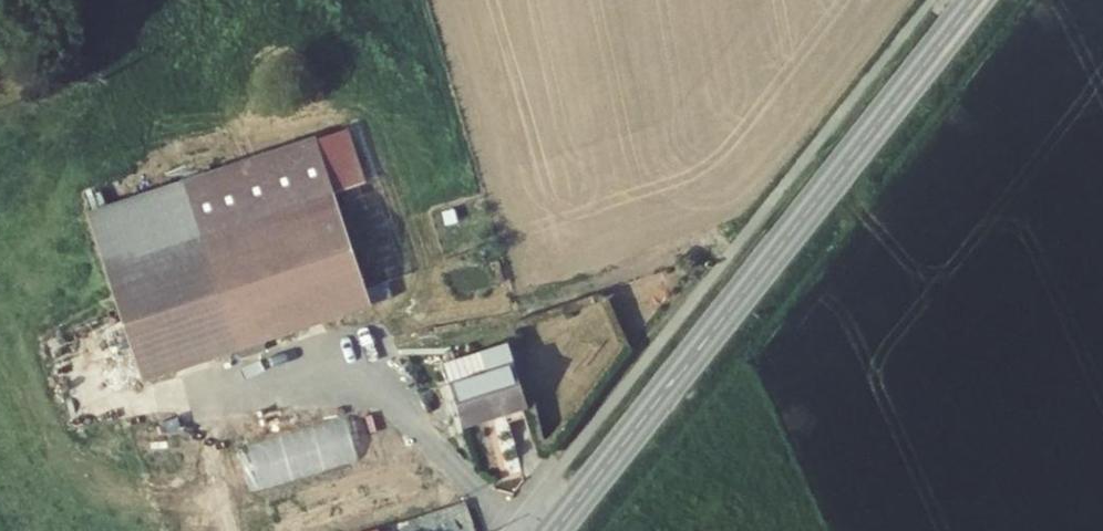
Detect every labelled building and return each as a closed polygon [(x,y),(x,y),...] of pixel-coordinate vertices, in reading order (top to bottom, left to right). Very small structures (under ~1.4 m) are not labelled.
[(348,226),(317,134),(91,209),(126,315),(146,373),(372,298),(348,226)] [(509,351),(448,372),(468,431),(529,411),(509,351)] [(350,416),(236,447),(248,490),(362,459),(350,416)] [(241,505),(248,530),(283,530),(431,493),(422,458),(241,505)]
